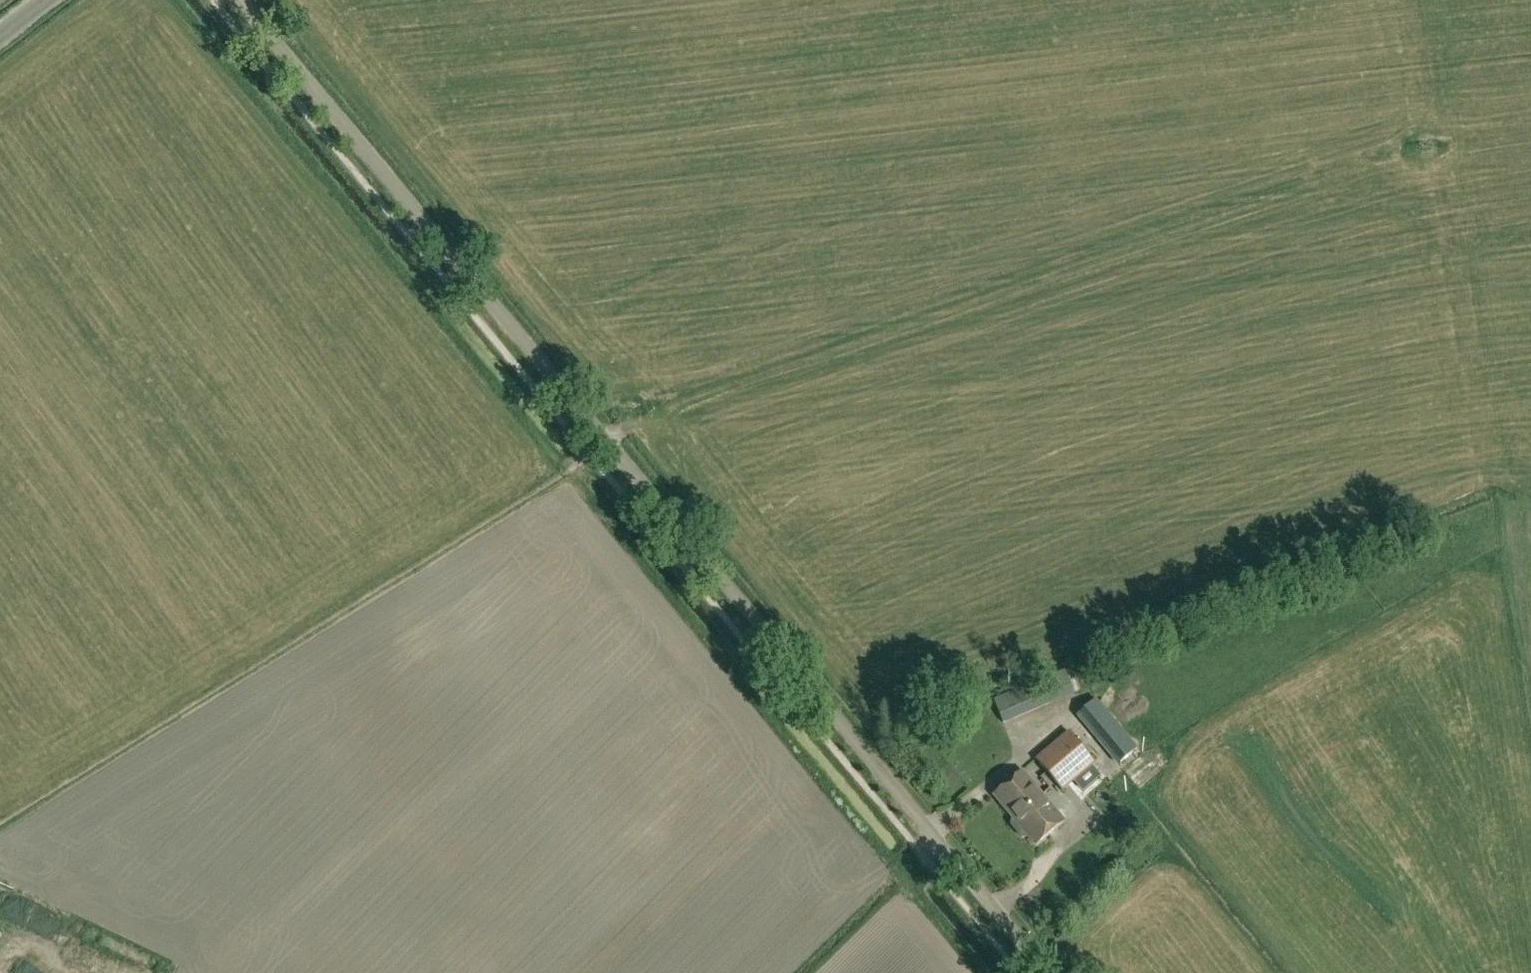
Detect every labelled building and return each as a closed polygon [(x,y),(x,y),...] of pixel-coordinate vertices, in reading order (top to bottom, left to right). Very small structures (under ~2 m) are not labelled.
[(1004,721),(1098,685),(1095,676),(1092,666),(995,701),(1004,721)] [(1139,748),(1111,715),(1091,732),(1119,764),(1139,748)] [(1038,760),(1064,791),(1097,762),(1071,732),(1038,760)] [(996,795),(1016,819),(1043,796),(1024,772),(996,795)] [(1037,845),(1065,822),(1043,796),(1016,819),(1014,820),(1013,824),(1025,837),(1028,837),(1030,836),(1037,845)]
